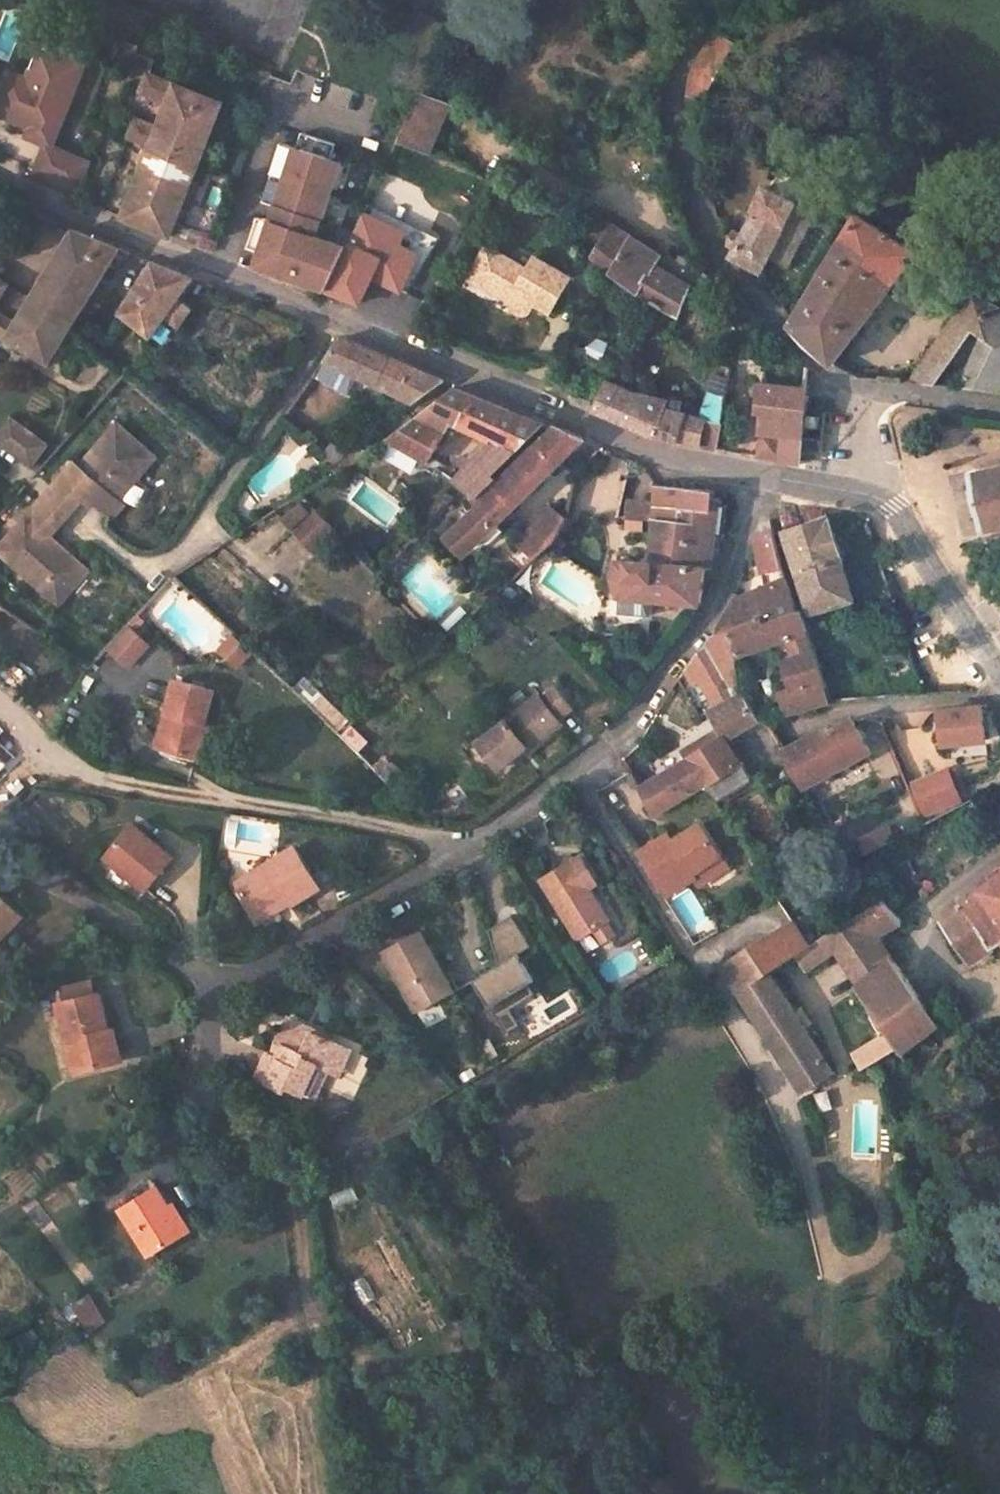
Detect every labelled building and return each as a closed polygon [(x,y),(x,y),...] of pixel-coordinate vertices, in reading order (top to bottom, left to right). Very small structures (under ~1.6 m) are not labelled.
[(735,44),(712,29),(686,78),(684,93),(689,96),(702,103),(735,44)] [(57,52),(40,45),(27,77),(21,92),(4,85),(0,96),(0,115),(30,127),(56,138),(87,64),(70,57),(66,48),(57,52)] [(21,92),(27,77),(11,70),(4,85),(21,92)] [(222,102),(149,73),(142,90),(165,99),(170,101),(164,116),(159,127),(136,118),(129,136),(146,142),(148,136),(155,139),(152,145),(123,216),(170,234),(195,172),(191,171),(186,159),(188,155),(201,151),(203,152),(222,102)] [(451,104),(420,93),(399,141),(429,154),(430,152),(451,104)] [(170,101),(165,99),(161,109),(163,110),(161,115),(164,116),(170,101)] [(47,143),(53,146),(56,138),(30,127),(27,135),(47,143)] [(297,145),(332,157),(336,142),(302,130),(297,145)] [(155,139),(148,136),(146,142),(152,145),(155,139)] [(297,145),(283,140),(263,199),(277,204),(272,219),(261,250),(256,264),(326,287),(347,245),(317,234),(306,231),(312,216),(322,219),(342,160),(332,157),(297,145)] [(53,146),(47,143),(34,174),(79,193),(92,162),(53,146)] [(203,152),(201,151),(188,155),(186,159),(191,171),(195,172),(203,152)] [(799,201),(771,187),(741,242),(729,237),(731,246),(736,250),(733,256),(762,271),(769,257),(799,201)] [(785,266),(814,211),(799,201),(769,257),(785,266)] [(261,250),(272,219),(258,214),(247,245),(261,250)] [(915,253),(858,215),(793,321),(832,361),(915,253)] [(306,231),(317,234),(322,219),(312,216),(306,231)] [(632,236),(610,225),(591,259),(640,295),(678,317),(691,286),(656,265),(662,257),(632,236)] [(48,363),(64,336),(70,327),(93,290),(113,257),(118,250),(73,231),(31,299),(16,323),(0,313),(0,334),(48,363)] [(492,290),(510,301),(509,302),(508,305),(508,307),(510,312),(512,314),(515,317),(519,318),(522,318),(525,316),(528,314),(534,304),(552,314),(572,278),(536,257),(528,270),(487,247),(473,271),(495,284),(492,290)] [(124,252),(118,250),(113,257),(119,261),(124,252)] [(154,264),(122,312),(150,336),(164,316),(178,327),(191,309),(177,299),(191,279),(154,264)] [(495,284),(473,271),(469,280),(491,292),(492,290),(495,284)] [(7,285),(0,298),(0,313),(16,323),(31,299),(7,285)] [(411,299),(377,286),(366,314),(400,327),(411,299)] [(973,292),(909,381),(933,384),(971,329),(984,337),(959,386),(983,388),(999,390),(999,309),(973,292)] [(79,334),(70,327),(64,336),(73,343),(79,334)] [(352,374),(414,403),(444,380),(340,337),(324,360),(319,367),(320,377),(326,381),(332,379),(333,376),(335,377),(347,383),(352,374)] [(96,348),(85,338),(79,343),(92,354),(96,348)] [(623,358),(611,351),(606,359),(619,366),(623,358)] [(682,400),(670,397),(669,400),(657,437),(659,438),(698,445),(717,450),(717,447),(722,421),(726,388),(728,373),(730,365),(718,362),(700,417),(679,411),(682,400)] [(634,392),(607,380),(595,411),(657,437),(669,400),(645,395),(634,392)] [(807,388),(761,383),(756,412),(761,413),(755,454),(781,459),(780,463),(798,463),(799,451),(800,437),(805,404),(807,388)] [(544,425),(455,388),(388,439),(432,465),(436,459),(430,456),(444,435),(452,422),(461,426),(491,440),(516,453),(544,425)] [(11,418),(0,433),(0,444),(31,467),(46,445),(11,418)] [(152,457),(114,422),(76,466),(72,462),(51,487),(67,501),(78,500),(83,496),(108,519),(121,504),(114,499),(152,457)] [(461,426),(452,422),(444,435),(452,440),(461,426)] [(583,440),(555,426),(553,428),(538,443),(535,440),(529,446),(533,448),(494,485),(492,484),(474,502),(476,505),(453,529),(463,538),(464,539),(468,541),(474,544),(476,544),(478,544),(480,543),(483,543),(485,543),(487,542),(489,541),(491,539),(502,530),(496,524),(583,440)] [(822,438),(800,437),(799,451),(820,453),(822,438)] [(516,453),(491,440),(453,482),(474,497),(495,475),(494,474),(516,453)] [(340,456),(332,449),(323,455),(331,462),(340,456)] [(598,453),(587,511),(620,518),(632,460),(598,453)] [(972,471),(985,532),(999,528),(999,466),(972,471)] [(67,501),(51,487),(40,499),(55,512),(56,525),(78,500),(67,501)] [(713,496),(656,487),(655,503),(653,521),(677,522),(679,509),(711,511),(713,499),(713,496)] [(40,499),(0,544),(0,555),(55,604),(85,571),(69,557),(67,560),(57,551),(60,549),(46,537),(56,525),(55,512),(40,499)] [(338,539),(302,500),(280,520),(316,559),(338,539)] [(655,503),(629,501),(627,518),(653,521),(655,503)] [(566,518),(551,506),(519,545),(534,559),(556,538),(566,518)] [(677,522),(653,521),(650,564),(704,568),(711,511),(679,509),(677,522)] [(718,512),(711,511),(708,535),(714,536),(718,512)] [(842,561),(828,516),(784,531),(810,614),(853,600),(840,562),(842,561)] [(463,538),(453,529),(446,536),(463,554),(474,544),(468,541),(464,539),(463,538)] [(781,568),(773,533),(766,534),(754,537),(762,572),(781,568)] [(74,553),(64,544),(60,549),(57,551),(67,560),(69,557),(74,553)] [(650,564),(615,562),(612,575),(611,579),(612,582),(616,597),(699,604),(704,568),(650,564)] [(786,577),(783,569),(781,568),(762,572),(766,585),(786,577)] [(798,611),(786,577),(742,595),(734,598),(717,629),(717,634),(732,631),(731,629),(763,617),(765,622),(798,611)] [(824,683),(800,610),(798,611),(765,622),(763,617),(731,629),(732,631),(733,637),(735,657),(736,656),(738,655),(739,656),(786,638),(793,660),(784,663),(793,690),(781,694),(787,712),(827,701),(823,684),(824,683)] [(149,644),(128,624),(107,646),(128,666),(149,644)] [(733,637),(732,631),(717,634),(713,635),(687,670),(686,671),(704,705),(714,699),(718,707),(738,695),(737,688),(736,663),(734,662),(734,661),(734,659),(734,658),(735,657),(733,637)] [(256,657),(233,635),(217,651),(240,673),(256,657)] [(793,660),(786,638),(778,642),(784,663),(793,660)] [(913,663),(910,656),(899,660),(902,666),(913,663)] [(754,683),(746,657),(742,659),(742,660),(741,661),(741,662),(739,664),(738,664),(737,664),(736,663),(737,688),(754,683)] [(212,691),(175,679),(155,746),(193,758),(203,725),(212,691)] [(543,700),(557,718),(570,708),(555,690),(543,700)] [(759,720),(742,692),(738,695),(718,707),(709,713),(718,730),(723,738),(724,741),(725,740),(759,720)] [(543,700),(539,695),(477,744),(497,769),(514,756),(526,746),(528,748),(561,723),(557,718),(543,700)] [(718,707),(714,699),(704,705),(709,713),(718,707)] [(983,710),(936,714),(939,748),(986,744),(983,710)] [(869,752),(852,720),(821,737),(818,732),(782,751),(803,789),(869,752)] [(342,738),(362,752),(372,738),(352,724),(342,738)] [(210,727),(203,725),(193,758),(201,760),(210,727)] [(723,738),(718,730),(693,745),(701,745),(703,749),(723,738)] [(740,765),(725,740),(724,741),(723,738),(703,749),(701,745),(693,745),(682,752),(687,760),(705,785),(740,765)] [(528,748),(526,746),(514,756),(516,759),(528,748)] [(687,760),(639,788),(652,817),(705,785),(687,760)] [(749,782),(740,765),(705,785),(716,802),(749,782)] [(957,774),(923,791),(936,818),(970,801),(957,774)] [(753,788),(749,782),(716,802),(720,808),(753,788)] [(661,825),(632,844),(666,895),(693,877),(698,884),(712,875),(700,858),(716,847),(694,814),(666,832),(661,825)] [(173,859),(132,824),(105,856),(146,890),(173,859)] [(895,839),(889,826),(856,842),(863,855),(895,839)] [(760,856),(751,842),(745,846),(754,860),(760,856)] [(716,847),(700,858),(712,875),(728,865),(716,847)] [(319,888),(295,848),(235,884),(254,916),(286,896),(292,905),(319,888)] [(591,874),(579,855),(540,880),(577,939),(594,928),(607,921),(609,919),(589,889),(583,878),(591,874)] [(862,875),(853,864),(843,871),(853,883),(862,875)] [(597,884),(591,874),(583,878),(589,889),(597,884)] [(872,887),(862,875),(853,883),(862,894),(872,887)] [(943,919),(970,964),(999,943),(999,875),(943,919)] [(692,886),(669,899),(690,936),(713,923),(692,886)] [(0,894),(0,938),(22,916),(0,894)] [(292,905),(286,896),(254,916),(259,924),(292,905)] [(883,901),(861,914),(876,936),(900,920),(883,901)] [(530,946),(511,914),(487,927),(497,965),(472,980),(505,1033),(518,1025),(508,1008),(533,993),(527,983),(511,957),(517,953),(530,946)] [(876,936),(861,914),(810,946),(794,956),(803,971),(834,952),(840,959),(876,936)] [(615,934),(607,921),(594,928),(602,942),(615,934)] [(810,946),(794,921),(745,951),(721,966),(737,991),(768,973),(794,956),(810,946)] [(441,971),(421,932),(384,952),(415,1012),(447,995),(435,973),(441,971)] [(876,936),(840,959),(858,986),(892,959),(876,936)] [(511,957),(527,983),(533,979),(517,953),(511,957)] [(937,1024),(892,959),(858,986),(855,988),(887,1033),(898,1047),(901,1052),(937,1024)] [(456,989),(446,969),(441,971),(435,973),(447,995),(456,989)] [(833,1073),(768,973),(737,991),(803,1093),(818,1083),(833,1073)] [(92,984),(62,990),(65,1002),(95,995),(92,984)] [(65,1002),(57,1004),(73,1070),(111,1062),(103,1030),(108,1029),(99,995),(95,995),(65,1002)] [(322,1034),(288,1018),(284,1027),(308,1038),(311,1032),(321,1037),(322,1034)] [(308,1038),(284,1027),(271,1054),(267,1052),(255,1078),(284,1092),(286,1086),(308,1097),(322,1067),(327,1069),(334,1072),(345,1048),(321,1037),(311,1032),(308,1038)] [(108,1029),(103,1030),(111,1062),(121,1059),(113,1028),(108,1029)] [(898,1047),(887,1033),(854,1054),(863,1068),(898,1047)] [(901,1052),(898,1047),(863,1068),(875,1086),(910,1064),(901,1052)] [(350,1050),(345,1048),(334,1072),(339,1075),(350,1050)] [(327,1069),(322,1067),(308,1097),(313,1099),(327,1069)] [(170,1209),(157,1186),(120,1208),(148,1256),(181,1236),(180,1233),(165,1211),(170,1209)] [(189,1228),(175,1206),(170,1209),(165,1211),(180,1233),(189,1228)] [(99,1303),(92,1292),(84,1297),(91,1308),(99,1303)] [(84,1297),(84,1296),(69,1305),(78,1318),(92,1309),(91,1308),(84,1297)]
